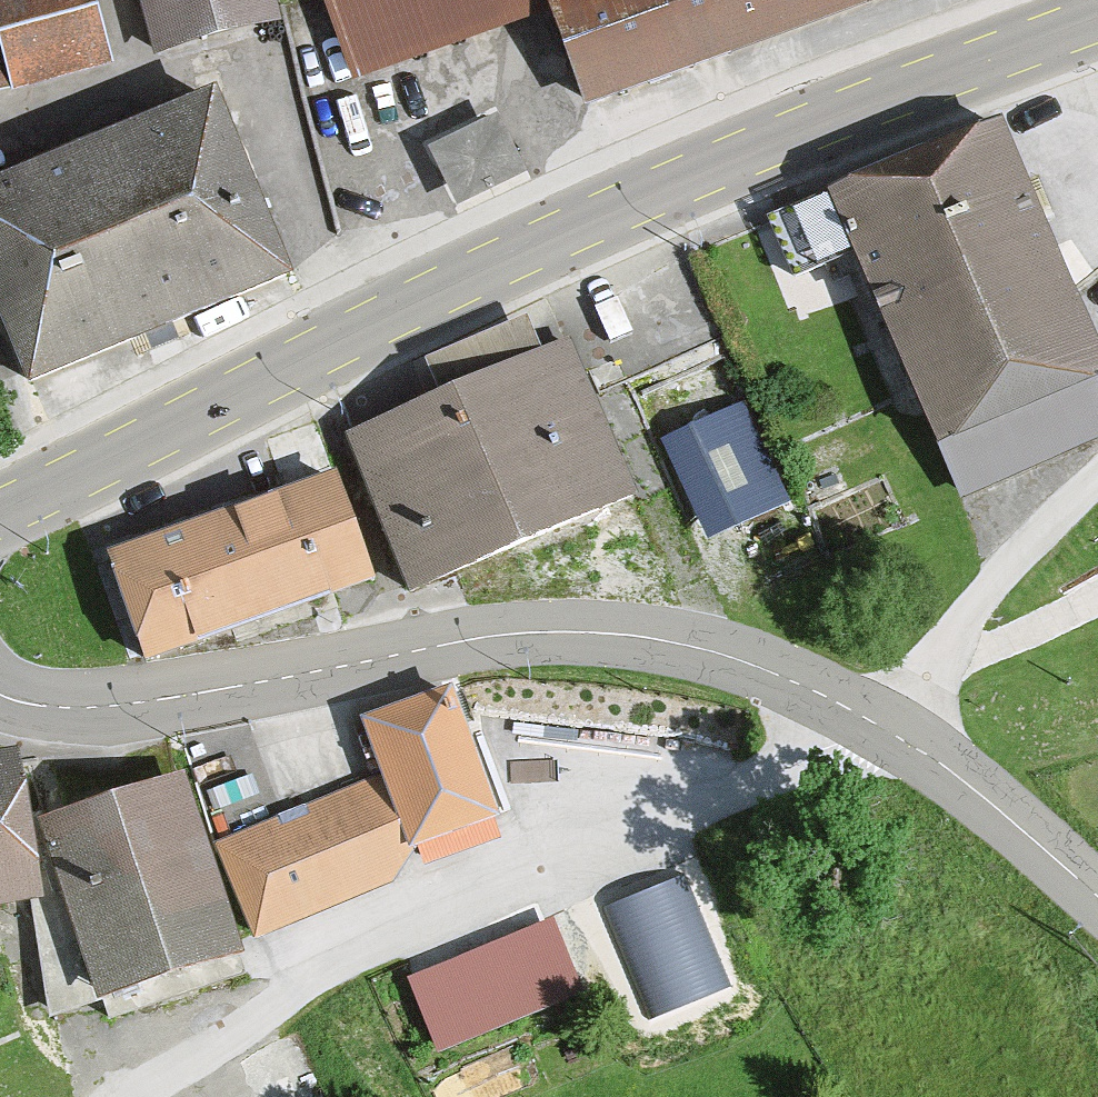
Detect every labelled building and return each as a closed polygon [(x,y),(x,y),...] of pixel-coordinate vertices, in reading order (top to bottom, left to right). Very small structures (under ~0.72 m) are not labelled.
[(115,62),(95,0),(0,0),(0,99),(115,62)] [(165,58),(293,18),(288,0),(147,0),(165,58)] [(357,86),(545,17),(581,115),(895,0),(325,0),(357,86)] [(0,191),(0,307),(34,389),(299,281),(225,99),(0,191)] [(475,194),(542,158),(513,104),(446,139),(475,194)] [(832,203),(948,466),(1097,400),(1097,314),(1013,123),(832,203)] [(345,438),(358,470),(398,575),(407,599),(642,509),(580,348),(345,438)] [(741,408),(657,449),(711,547),(788,504),(741,408)] [(358,470),(113,563),(154,669),(398,575),(358,470)] [(454,692),(367,724),(417,857),(504,824),(454,692)] [(0,763),(0,910),(54,907),(42,825),(31,759),(0,763)] [(193,781),(42,825),(54,907),(95,1014),(256,968),(219,847),(193,781)] [(364,784),(219,847),(261,944),(406,881),(364,784)] [(699,860),(590,904),(634,1012),(743,968),(699,860)] [(546,918),(408,979),(443,1059),(581,998),(546,918)]
